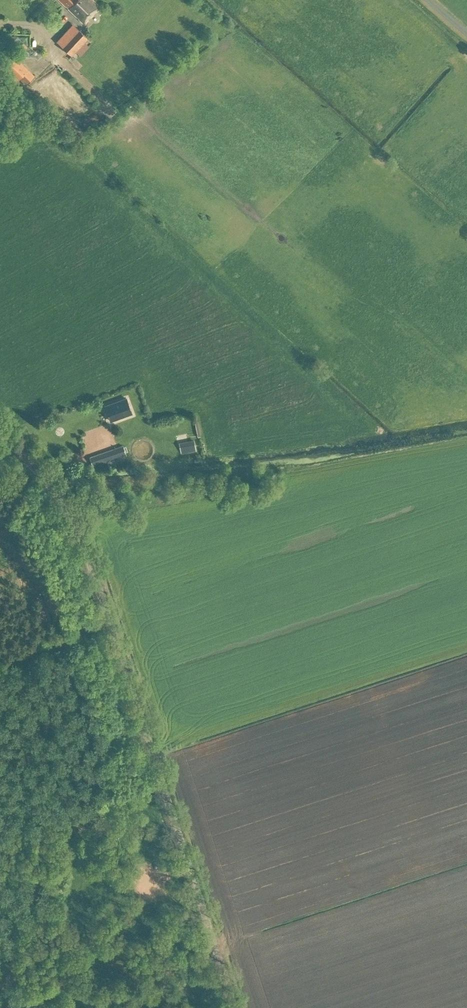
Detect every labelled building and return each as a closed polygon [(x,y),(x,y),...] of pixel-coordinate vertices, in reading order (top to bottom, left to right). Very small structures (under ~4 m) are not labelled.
[(83,22),(99,6),(93,0),(61,0),(83,22)] [(80,54),(88,46),(84,42),(88,38),(73,24),(57,41),(72,55),(77,50),(80,54)] [(20,63),(14,57),(5,67),(10,72),(6,77),(14,85),(20,78),(26,84),(35,75),(21,61),(20,63)] [(111,420),(132,413),(127,398),(105,405),(111,420)] [(193,439),(179,442),(181,454),(196,451),(193,439)] [(116,465),(114,459),(126,455),(123,445),(90,457),(93,466),(111,460),(112,466),(116,465)]
